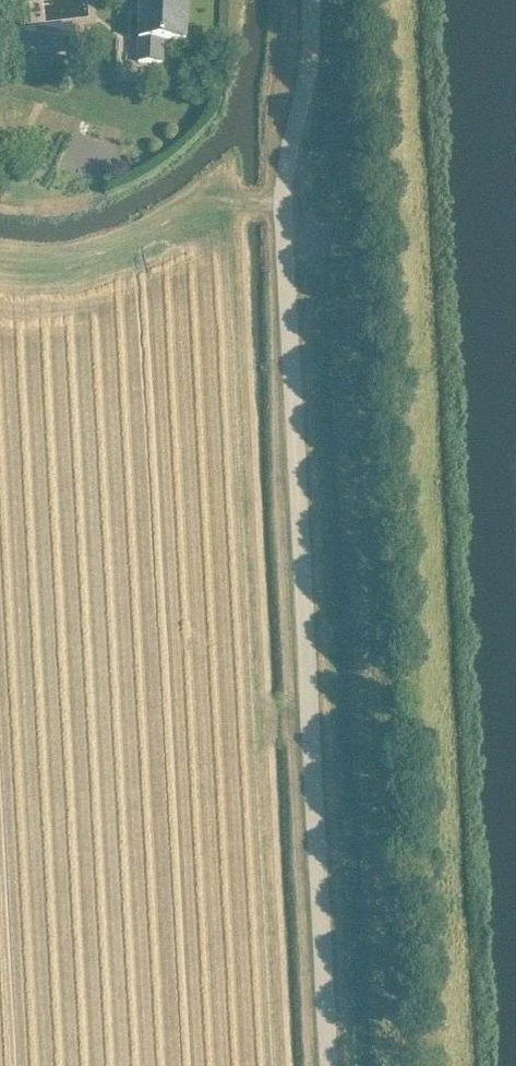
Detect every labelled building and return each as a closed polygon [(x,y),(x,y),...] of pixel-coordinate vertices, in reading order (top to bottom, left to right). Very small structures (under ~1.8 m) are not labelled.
[(165,42),(187,43),(188,0),(141,0),(139,41),(140,41),(139,63),(163,64),(163,42),(165,42)] [(32,56),(73,51),(71,27),(29,32),(32,56)]
